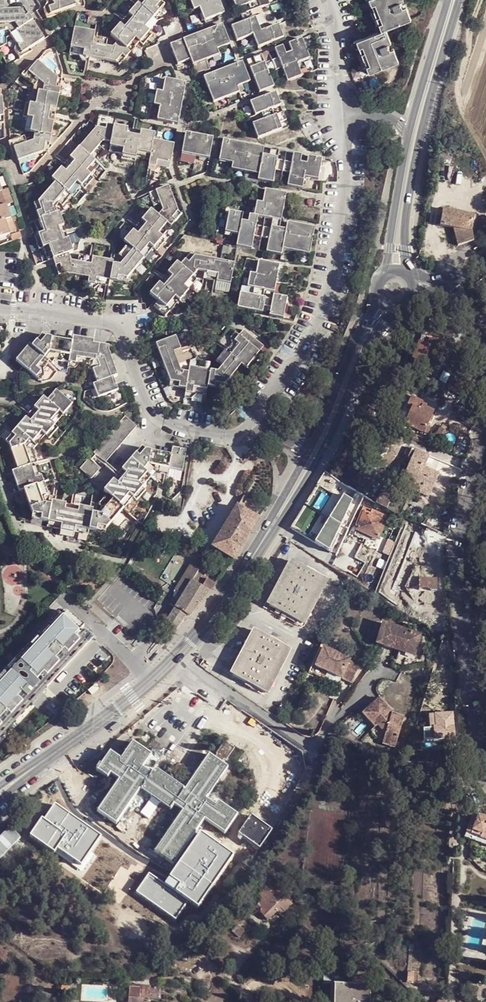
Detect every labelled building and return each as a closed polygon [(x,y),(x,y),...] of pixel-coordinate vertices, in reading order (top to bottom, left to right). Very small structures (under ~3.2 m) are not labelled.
[(49,2),(46,9),(49,15),(80,6),(78,0),(48,0),(49,2)] [(164,11),(159,0),(140,0),(136,5),(128,0),(123,0),(113,10),(122,19),(110,34),(116,43),(108,46),(103,39),(93,38),(93,32),(75,28),(69,54),(81,57),(80,62),(90,63),(91,58),(118,62),(126,52),(137,44),(139,41),(152,36),(150,32),(153,29),(160,25),(160,23),(158,17),(154,15),(164,11)] [(215,3),(214,0),(191,0),(195,11),(200,9),(204,21),(207,20),(225,13),(221,1),(215,3)] [(284,37),(278,25),(271,28),(262,7),(272,3),(271,0),(232,0),(239,17),(230,21),(239,42),(248,38),(253,50),(284,37)] [(399,64),(386,32),(413,22),(404,0),(370,0),(364,3),(377,36),(353,45),(365,77),(399,64)] [(31,12),(25,7),(25,6),(0,8),(0,30),(9,29),(18,46),(14,49),(19,55),(47,37),(31,12)] [(198,65),(222,55),(231,51),(222,31),(214,35),(190,45),(188,41),(176,46),(185,66),(197,61),(198,65)] [(297,66),(309,61),(299,39),(247,61),(261,93),(301,77),(297,66)] [(46,150),(64,82),(51,75),(36,62),(24,75),(28,82),(29,83),(31,83),(34,80),(44,86),(42,92),(34,91),(31,102),(26,103),(22,114),(27,118),(24,128),(34,132),(32,137),(23,140),(21,135),(9,139),(16,159),(46,150)] [(237,87),(249,82),(241,63),(203,78),(214,103),(239,92),(237,87)] [(159,119),(180,124),(183,110),(179,109),(185,83),(169,80),(166,92),(159,91),(156,106),(161,107),(159,119)] [(279,124),(286,121),(274,93),(250,103),(255,113),(249,116),(259,140),(282,131),(279,124)] [(160,169),(168,170),(173,145),(155,141),(156,133),(101,124),(54,175),(57,179),(36,200),(41,212),(36,217),(40,228),(36,232),(40,245),(45,244),(49,256),(54,255),(58,268),(87,275),(85,284),(93,286),(95,282),(107,284),(110,280),(123,281),(182,217),(169,188),(150,193),(152,203),(158,203),(162,210),(159,214),(150,210),(125,237),(125,245),(118,252),(113,251),(112,258),(83,250),(81,253),(80,256),(74,258),(70,249),(72,247),(61,212),(62,208),(84,184),(90,183),(96,176),(93,172),(100,165),(97,161),(104,155),(99,147),(104,141),(114,144),(112,152),(122,155),(121,159),(137,163),(137,159),(151,160),(149,171),(158,174),(160,169)] [(183,156),(204,160),(208,139),(187,135),(183,156)] [(306,177),(319,180),(323,158),(225,139),(221,161),(234,163),(232,169),(259,174),(258,179),(304,188),(306,177)] [(9,236),(5,223),(9,221),(4,208),(13,206),(8,191),(0,193),(0,239),(9,236)] [(282,249),(310,254),(316,228),(289,223),(288,230),(280,229),(287,195),(266,191),(263,203),(257,202),(254,216),(231,211),(227,232),(239,235),(236,246),(281,255),(282,249)] [(452,231),(478,236),(478,235),(485,223),(485,220),(443,212),(439,228),(452,231)] [(466,244),(474,243),(478,236),(452,231),(458,246),(460,245),(466,244)] [(213,284),(212,288),(211,296),(227,299),(229,291),(229,287),(233,267),(188,259),(178,270),(175,268),(165,280),(169,283),(163,289),(159,286),(148,299),(164,312),(173,303),(178,305),(189,294),(185,289),(199,275),(204,277),(204,283),(213,284)] [(246,286),(255,288),(253,294),(241,292),(238,306),(265,312),(269,291),(272,279),(276,280),(279,265),(260,261),(257,273),(249,272),(246,286)] [(269,316),(285,319),(289,298),(274,295),(269,316)] [(245,372),(262,349),(242,333),(239,338),(234,335),(228,343),(230,344),(215,364),(219,368),(216,374),(190,370),(186,375),(178,373),(172,356),(180,353),(174,338),(155,346),(168,389),(182,393),(183,401),(191,403),(192,398),(203,399),(208,393),(222,395),(238,372),(245,372)] [(74,339),(73,341),(45,334),(34,345),(31,345),(16,361),(41,381),(47,375),(43,372),(55,361),(70,363),(69,368),(75,369),(80,365),(89,368),(92,371),(97,383),(93,385),(97,397),(118,389),(113,376),(121,373),(111,354),(108,349),(106,348),(95,345),(96,341),(75,338),(74,339)] [(472,386),(462,381),(455,392),(465,398),(472,386)] [(167,473),(180,473),(184,453),(168,451),(164,457),(139,450),(119,472),(102,492),(106,495),(97,506),(91,505),(91,509),(50,502),(51,498),(47,497),(42,483),(47,481),(44,475),(40,476),(36,464),(37,463),(32,451),(45,436),(48,439),(54,432),(58,428),(53,425),(72,404),(52,391),(44,401),(40,399),(27,415),(4,442),(7,444),(16,471),(11,473),(17,492),(22,491),(31,517),(30,520),(46,523),(45,529),(60,532),(59,536),(72,538),(72,534),(85,537),(86,531),(104,534),(104,530),(132,499),(135,502),(145,492),(141,489),(142,486),(149,479),(164,480),(167,473)] [(417,406),(407,422),(425,433),(438,413),(427,406),(424,410),(417,406)] [(98,449),(95,451),(80,467),(91,477),(106,461),(136,428),(122,416),(120,417),(119,418),(119,420),(120,421),(96,447),(98,449)] [(406,458),(412,461),(417,451),(409,448),(408,450),(409,451),(406,458)] [(417,451),(412,461),(402,486),(429,497),(434,485),(431,484),(436,473),(425,468),(430,457),(417,451)] [(440,474),(436,473),(431,484),(434,485),(440,474)] [(317,485),(319,486),(331,493),(336,484),(323,476),(317,485)] [(382,491),(376,503),(387,508),(393,496),(382,491)] [(327,503),(332,506),(338,496),(333,494),(327,503)] [(338,496),(332,506),(342,512),(348,503),(338,496)] [(257,522),(265,510),(243,497),(211,549),(232,562),(257,522)] [(386,520),(372,514),(365,510),(357,529),(378,539),(387,521),(386,520)] [(373,510),(372,514),(386,520),(387,516),(373,510)] [(371,588),(378,592),(393,549),(387,546),(371,588)] [(294,564),(271,608),(304,625),(327,582),(294,564)] [(165,623),(177,630),(185,617),(188,618),(205,598),(209,593),(215,586),(207,581),(207,580),(207,579),(208,577),(207,576),(205,575),(204,575),(203,575),(202,575),(201,575),(200,576),(197,574),(199,572),(189,565),(172,591),(176,594),(182,597),(178,602),(174,609),(165,623)] [(437,571),(419,571),(419,578),(437,579),(437,571)] [(419,578),(419,594),(418,600),(437,601),(437,579),(419,578)] [(173,599),(178,602),(182,597),(176,594),(173,599)] [(168,605),(174,609),(178,602),(173,599),(172,598),(168,605)] [(17,660),(46,687),(93,636),(64,609),(17,660)] [(436,631),(453,631),(452,623),(437,623),(436,631)] [(390,628),(385,647),(416,656),(422,636),(390,628)] [(258,632),(233,676),(267,694),(291,649),(258,632)] [(324,652),(315,670),(352,686),(360,667),(324,652)] [(7,671),(10,674),(29,691),(27,693),(30,696),(35,700),(46,687),(17,660),(7,671)] [(10,674),(7,671),(0,679),(0,685),(10,674)] [(10,674),(0,685),(0,728),(30,696),(27,693),(29,691),(10,674)] [(0,728),(0,737),(0,738),(35,700),(30,696),(0,728)] [(379,700),(362,717),(375,730),(377,728),(385,735),(382,746),(395,749),(403,719),(392,715),(393,713),(379,700)] [(434,727),(435,740),(455,739),(453,713),(429,715),(430,725),(436,724),(436,727),(434,727)] [(219,755),(221,756),(226,759),(228,761),(236,749),(227,743),(219,755)] [(124,761),(113,754),(105,767),(103,766),(100,770),(102,771),(101,773),(111,780),(114,776),(122,782),(102,814),(121,826),(146,789),(174,808),(176,806),(185,812),(157,854),(161,856),(155,864),(142,856),(130,874),(147,886),(121,925),(138,936),(165,898),(162,896),(167,887),(190,902),(201,885),(175,867),(207,821),(227,834),(238,817),(220,804),(217,807),(208,801),(229,769),(222,764),(217,761),(210,756),(186,791),(156,772),(154,774),(146,769),(154,756),(136,744),(124,761)] [(221,756),(217,761),(222,764),(226,759),(221,756)] [(466,762),(466,760),(447,769),(440,774),(443,779),(464,764),(466,762)] [(404,766),(398,771),(404,778),(411,773),(404,766)] [(472,834),(485,839),(485,819),(478,816),(472,834)] [(123,849),(129,840),(109,827),(96,845),(87,839),(75,858),(94,870),(96,866),(106,872),(102,877),(112,883),(131,854),(123,849)] [(137,846),(129,840),(123,849),(131,854),(137,846)] [(276,887),(256,906),(262,911),(260,913),(268,921),(281,908),(285,912),(292,905),(276,887)] [(128,1001),(143,1001),(144,999),(159,1000),(160,989),(150,988),(150,986),(130,985),(128,1001)] [(339,1001),(366,1001),(366,994),(370,994),(370,985),(334,985),(335,993),(339,993),(339,1001)]
